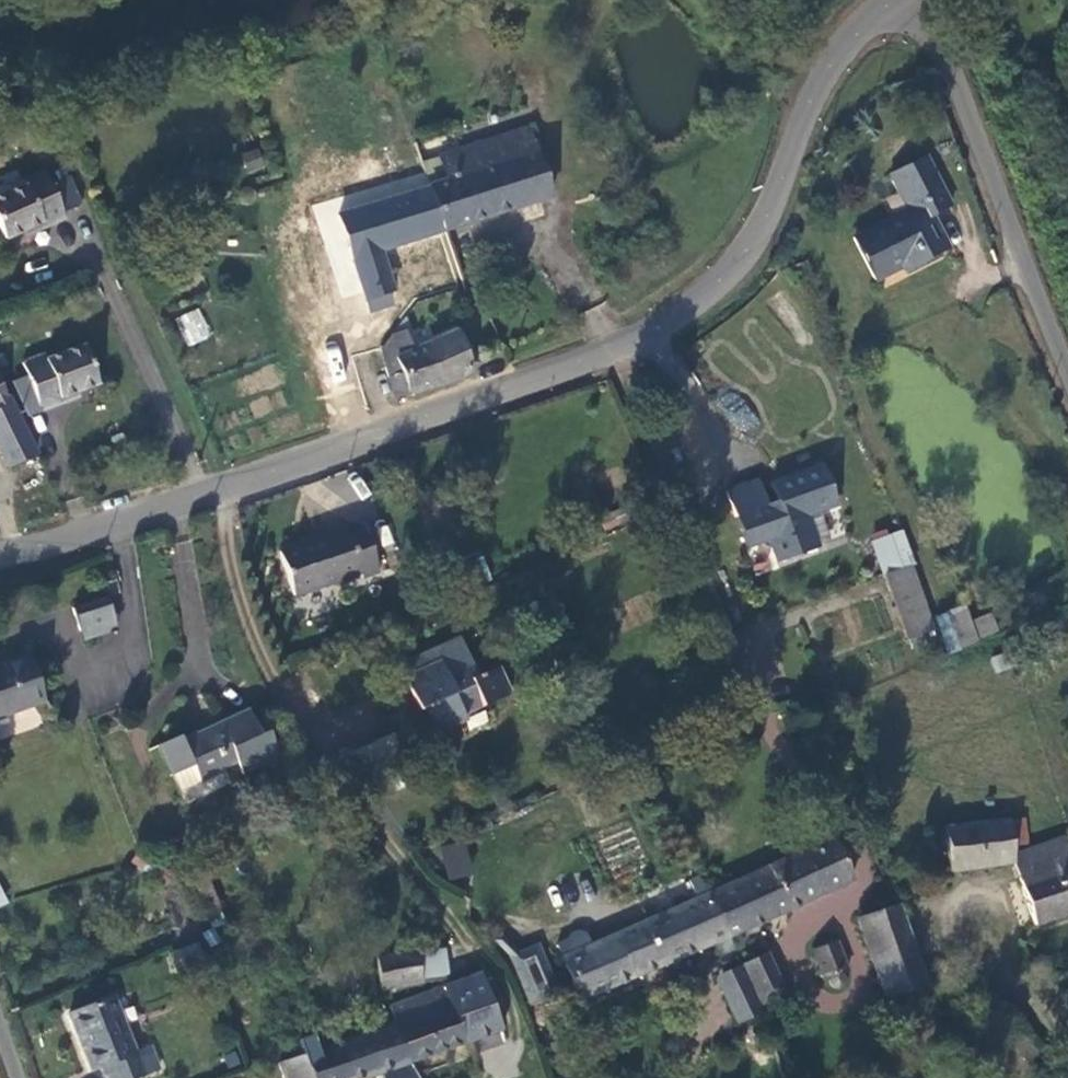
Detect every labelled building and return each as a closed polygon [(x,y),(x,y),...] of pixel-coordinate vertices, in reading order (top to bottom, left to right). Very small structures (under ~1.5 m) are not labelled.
[(527,127),(454,150),(455,177),(427,186),(429,190),(442,231),(550,197),(527,127)] [(957,198),(931,145),(895,162),(912,198),(856,227),(877,269),(912,252),(915,258),(951,240),(935,208),(957,198)] [(455,177),(454,150),(419,161),(427,186),(455,177)] [(55,169),(42,175),(58,209),(72,203),(55,169)] [(42,175),(23,185),(25,190),(0,203),(0,233),(6,245),(42,227),(45,232),(65,223),(58,209),(42,175)] [(442,231),(429,190),(337,217),(366,314),(385,308),(382,297),(388,295),(375,251),(442,231)] [(198,307),(174,319),(188,347),(212,335),(198,307)] [(398,376),(386,381),(392,401),(439,385),(469,371),(453,333),(430,343),(428,338),(417,342),(420,348),(392,359),(398,376)] [(39,409),(92,376),(82,351),(46,365),(43,360),(23,368),(26,374),(37,402),(39,409)] [(26,374),(8,381),(19,409),(37,402),(26,374)] [(98,388),(92,376),(39,409),(42,417),(63,409),(61,403),(98,388)] [(18,422),(9,403),(0,408),(0,458),(4,467),(32,454),(18,422)] [(825,465),(774,481),(781,501),(770,504),(762,507),(778,559),(820,545),(819,542),(830,538),(821,511),(838,506),(825,465)] [(762,507),(770,504),(762,478),(730,489),(739,515),(762,507)] [(373,571),(357,529),(342,534),(340,529),(274,552),(290,597),(355,573),(357,577),(373,571)] [(904,567),(908,565),(896,531),(866,542),(878,576),(904,567)] [(928,631),(904,567),(878,576),(901,641),(928,631)] [(113,626),(99,593),(67,606),(80,640),(113,626)] [(998,633),(992,613),(971,620),(966,605),(935,615),(947,651),(998,633)] [(452,637),(393,660),(399,673),(436,658),(440,668),(461,659),(452,637)] [(40,700),(26,655),(0,664),(0,713),(40,700)] [(466,671),(461,659),(440,668),(436,658),(399,673),(412,707),(421,704),(431,726),(457,716),(454,706),(473,698),(475,702),(504,690),(493,663),(471,672),(470,670),(466,671)] [(250,729),(243,713),(212,726),(214,731),(202,736),(200,730),(191,734),(175,741),(173,737),(153,745),(174,793),(195,785),(193,781),(218,771),(216,768),(229,763),(234,775),(273,759),(262,732),(252,736),(249,730),(250,729)] [(351,770),(394,754),(386,731),(343,747),(351,770)] [(1008,854),(1004,819),(940,827),(945,872),(1009,865),(1008,854)] [(1059,836),(1008,854),(1033,924),(1067,912),(1067,861),(1059,836)] [(785,857),(704,895),(725,936),(849,878),(829,837),(785,857)] [(448,880),(474,874),(466,840),(439,847),(448,880)] [(9,904),(0,883),(0,908),(9,904)] [(704,895),(703,896),(585,946),(557,958),(575,1001),(709,943),(716,956),(731,949),(725,936),(704,895)] [(925,985),(897,903),(855,919),(882,994),(925,985)] [(564,940),(564,942),(552,947),(557,958),(585,946),(581,937),(579,934),(577,932),(575,932),(573,932),(571,932),(569,933),(567,934),(566,935),(564,938),(564,940)] [(489,942),(506,958),(513,954),(495,936),(489,942)] [(846,970),(835,940),(812,949),(823,978),(827,977),(829,985),(830,986),(832,987),(836,988),(838,988),(840,987),(842,984),(843,982),(843,980),(840,972),(846,970)] [(513,954),(506,958),(526,1007),(554,995),(534,946),(513,954)] [(420,980),(414,952),(372,960),(378,989),(420,980)] [(764,954),(739,966),(741,968),(753,993),(777,981),(764,954)] [(753,993),(741,968),(728,974),(742,1002),(755,996),(753,993)] [(406,1062),(499,1029),(477,973),(402,1001),(408,1017),(392,1022),(406,1062)] [(777,981),(753,993),(755,996),(763,1013),(786,1001),(777,981)] [(111,997),(65,1013),(73,1036),(76,1035),(89,1071),(96,1069),(100,1077),(136,1077),(155,1071),(146,1049),(131,1054),(111,997)] [(406,1062),(392,1022),(337,1042),(349,1077),(360,1077),(406,1062)] [(337,1042),(276,1064),(281,1077),(349,1077),(337,1042)]
